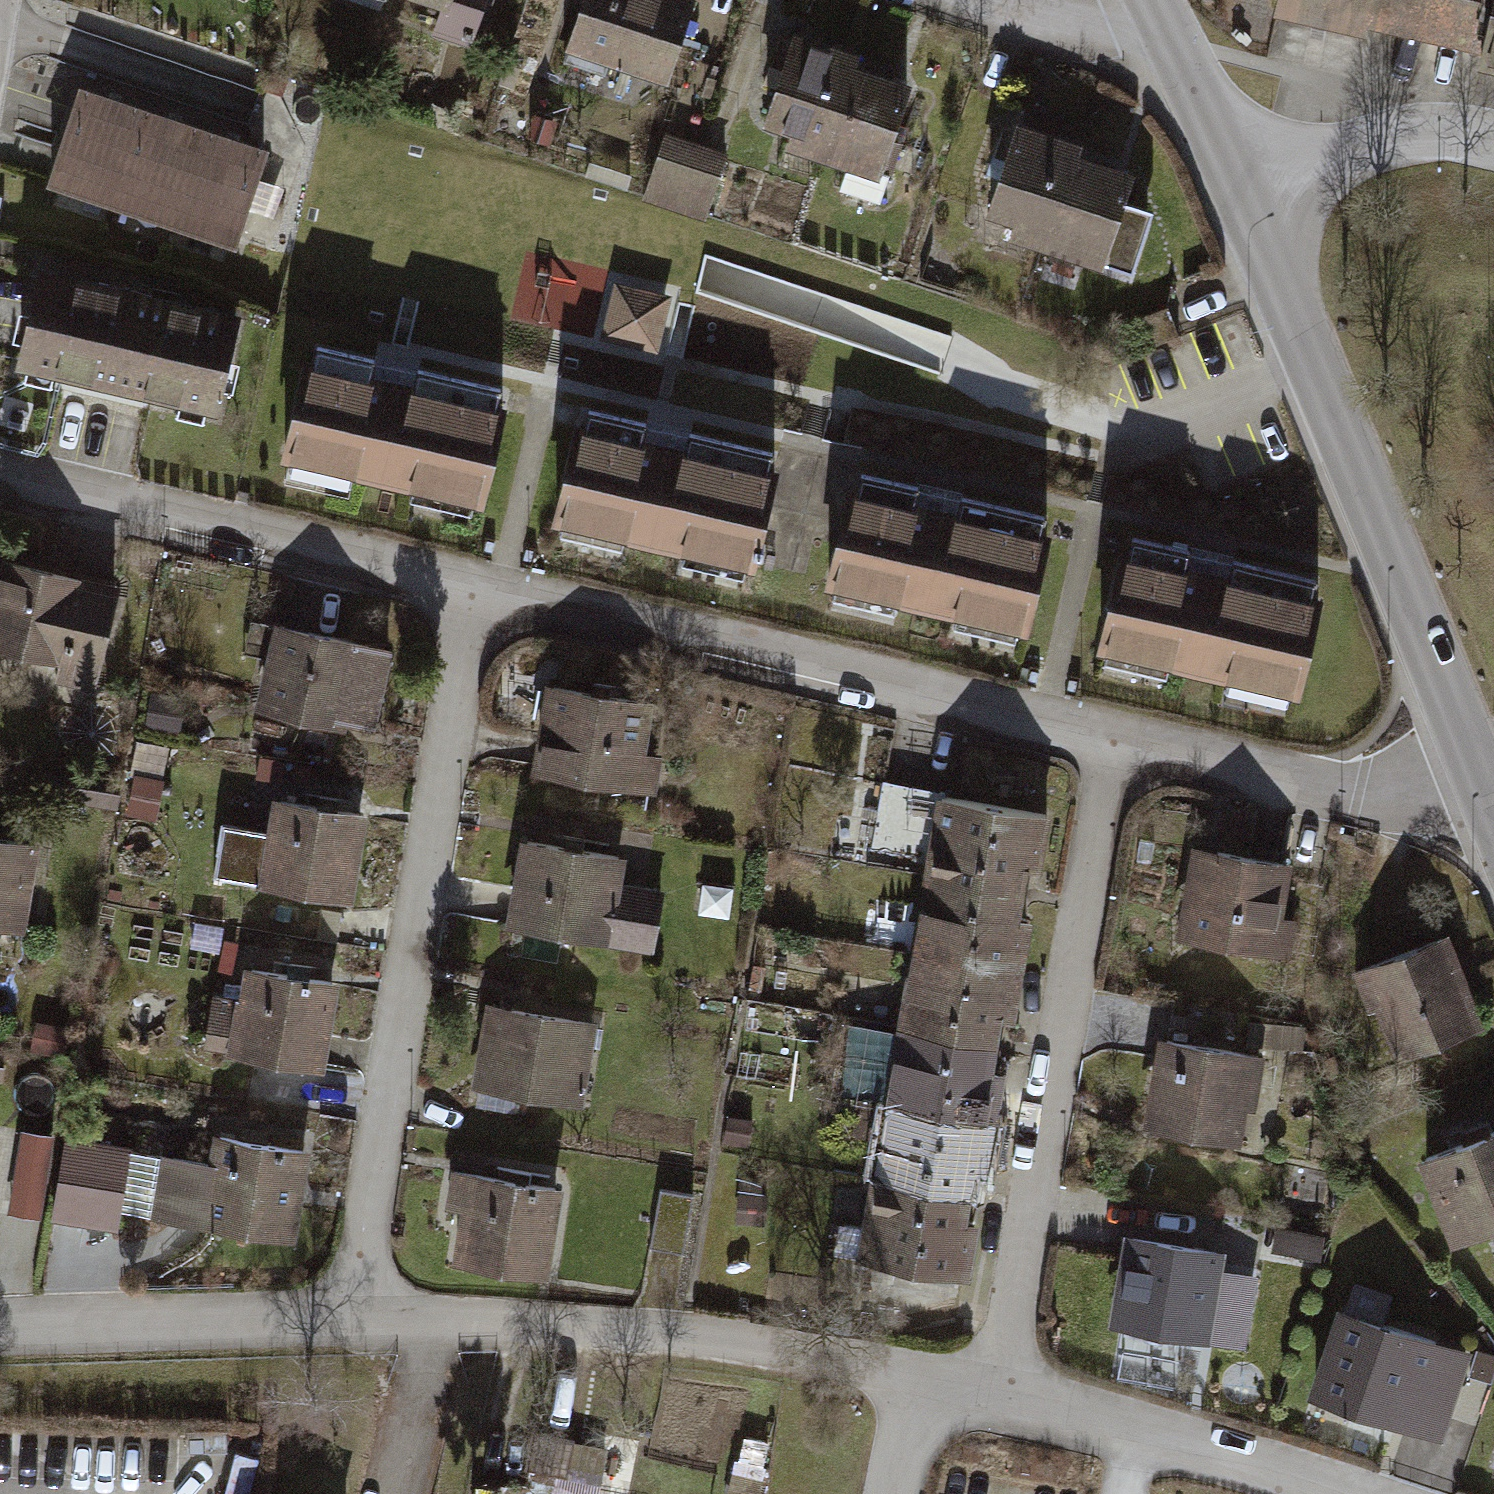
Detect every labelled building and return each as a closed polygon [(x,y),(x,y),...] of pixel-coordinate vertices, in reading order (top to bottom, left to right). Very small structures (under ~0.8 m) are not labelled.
[(470,15),(463,38),(500,48),(514,0),(417,0),(470,15)] [(592,52),(694,84),(720,5),(703,0),(608,0),(592,52)] [(1281,9),(1368,28),(1373,7),(1491,33),(1485,57),(1493,59),(1493,0),(1283,0),(1281,9)] [(854,57),(797,39),(770,121),(827,139),(849,72),(854,57)] [(906,90),(849,72),(827,139),(823,154),(880,172),(906,90)] [(138,103),(77,82),(47,175),(106,195),(138,103)] [(199,124),(138,103),(106,195),(169,216),(199,124)] [(260,144),(199,124),(169,216),(229,236),(260,144)] [(1079,148),(1023,129),(996,212),(1052,230),(1074,163),(1079,148)] [(722,158),(669,140),(651,196),(703,213),(722,158)] [(1131,181),(1074,163),(1052,230),(1048,245),(1105,263),(1131,181)] [(238,316),(35,268),(14,359),(216,407),(238,316)] [(674,299),(615,286),(602,341),(661,354),(674,299)] [(871,379),(887,328),(829,311),(814,363),(871,379)] [(310,360),(300,357),(279,451),(481,497),(502,405),(496,403),(500,387),(415,368),(411,385),(363,373),(367,357),(313,345),(310,360)] [(582,422),(573,420),(551,513),(753,560),(775,467),(769,466),(773,450),(688,430),(684,447),(636,436),(639,420),(586,408),(582,422)] [(857,486),(848,483),(826,576),(1028,623),(1050,531),(1044,530),(1048,513),(963,494),(959,510),(911,499),(914,483),(861,471),(857,486)] [(1128,551),(1118,549),(1096,642),(1299,689),(1320,596),(1314,595),(1318,579),(1233,559),(1229,576),(1181,565),(1185,549),(1131,536),(1128,551)] [(1,553),(0,557),(0,641),(61,655),(56,677),(92,685),(116,580),(1,553)] [(399,750),(419,647),(305,625),(285,728),(399,750)] [(680,698),(575,679),(556,784),(661,803),(680,698)] [(382,913),(400,814),(301,796),(283,895),(382,913)] [(1046,816),(942,798),(929,875),(1019,890),(1024,860),(1037,863),(1046,816)] [(0,834),(0,922),(23,926),(38,841),(0,834)] [(657,856),(544,837),(528,931),(641,950),(657,856)] [(1286,861),(1197,845),(1182,935),(1271,950),(1286,861)] [(929,875),(915,951),(1019,969),(1027,922),(1013,920),(1019,890),(929,875)] [(1474,945),(1388,981),(1424,1067),(1493,1037),(1493,993),(1474,945)] [(1019,969),(915,951),(901,1028),(992,1044),(997,1014),(1010,1016),(1019,969)] [(352,1090),(369,977),(279,964),(262,1077),(352,1090)] [(593,1020),(488,1003),(475,1084),(579,1101),(593,1020)] [(901,1028),(888,1104),(992,1123),(1000,1076),(986,1074),(992,1044),(901,1028)] [(1260,1054),(1162,1038),(1148,1123),(1236,1138),(1246,1079),(1256,1080),(1260,1054)] [(992,1123),(888,1104),(874,1182),(965,1197),(970,1167),(983,1170),(992,1123)] [(17,1216),(54,1217),(56,1133),(18,1132),(17,1216)] [(66,1133),(55,1215),(116,1223),(127,1142),(66,1133)] [(292,1239),(307,1148),(219,1133),(214,1160),(164,1152),(153,1215),(292,1239)] [(1448,1155),(1480,1242),(1493,1237),(1493,1138),(1448,1155)] [(544,1273),(557,1185),(452,1170),(447,1202),(460,1204),(452,1260),(544,1273)] [(874,1182),(861,1258),(964,1276),(973,1230),(959,1227),(965,1197),(874,1182)] [(692,1194),(659,1189),(649,1247),(682,1252),(692,1194)] [(1325,1234),(1276,1226),(1272,1250),(1321,1259),(1325,1234)] [(1223,1249),(1128,1234),(1113,1325),(1208,1341),(1223,1249)] [(1456,1344),(1358,1307),(1327,1389),(1425,1425),(1456,1344)]
